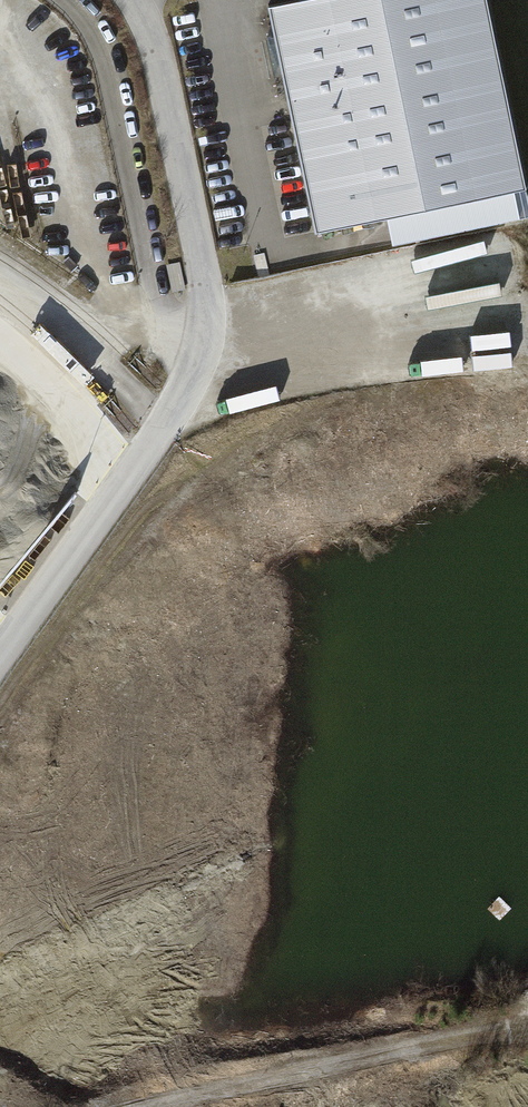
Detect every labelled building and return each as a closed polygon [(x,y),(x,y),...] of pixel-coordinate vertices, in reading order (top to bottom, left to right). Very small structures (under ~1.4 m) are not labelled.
[(527,192),(527,176),(491,0),(300,0),(301,1),(267,8),(316,237),(527,192)]
